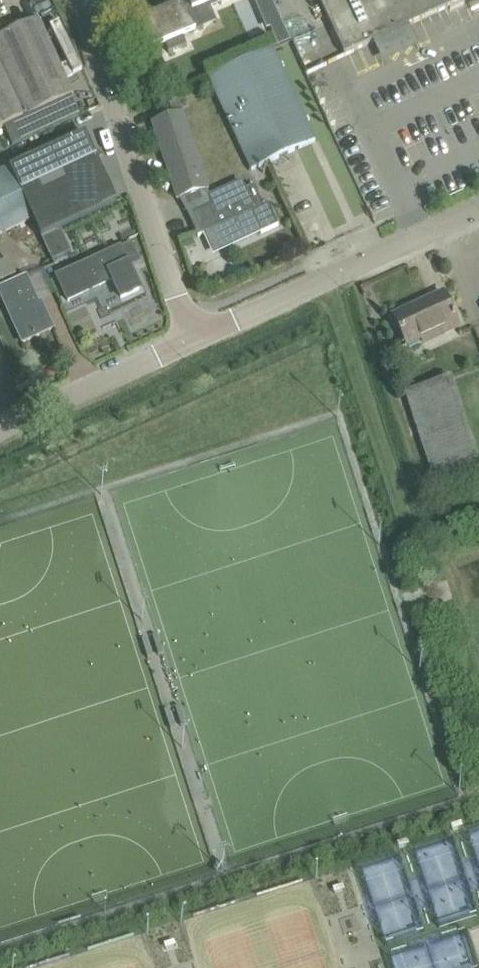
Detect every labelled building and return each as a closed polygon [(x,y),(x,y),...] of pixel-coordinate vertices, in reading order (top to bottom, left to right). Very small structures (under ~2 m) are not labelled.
[(196,9),(218,0),(166,0),(170,9),(140,22),(141,23),(143,23),(153,49),(166,43),(169,51),(168,52),(169,53),(187,45),(186,45),(182,37),(204,28),(196,9)] [(344,54),(463,0),(319,0),(344,54)] [(4,127),(13,145),(80,114),(72,96),(73,96),(38,19),(3,35),(0,29),(0,129),(4,127)] [(273,49),(209,78),(252,170),(315,141),(273,49)] [(152,123),(177,199),(208,189),(183,113),(152,123)] [(21,193),(97,160),(85,134),(10,169),(21,193)] [(21,193),(32,218),(41,237),(56,231),(117,203),(97,160),(21,193)] [(21,193),(10,169),(0,173),(0,233),(32,218),(21,193)] [(259,229),(261,233),(278,225),(271,210),(268,203),(263,205),(254,185),(245,190),(241,182),(209,197),(213,204),(193,214),(201,232),(197,234),(196,234),(197,237),(198,237),(203,234),(215,228),(223,246),(259,229)] [(56,231),(41,237),(51,259),(66,252),(56,231)] [(68,299),(82,292),(112,279),(121,298),(139,289),(129,266),(140,261),(131,243),(120,249),(120,248),(57,277),(68,301),(69,301),(68,299)] [(0,264),(0,281),(15,274),(9,260),(1,263),(0,264)] [(0,289),(0,293),(22,343),(53,329),(44,310),(41,311),(37,303),(26,277),(0,289)] [(393,316),(406,345),(442,329),(444,334),(458,327),(443,293),(429,300),(431,304),(414,311),(412,308),(393,316)] [(405,391),(437,488),(478,475),(447,378),(405,391)]
